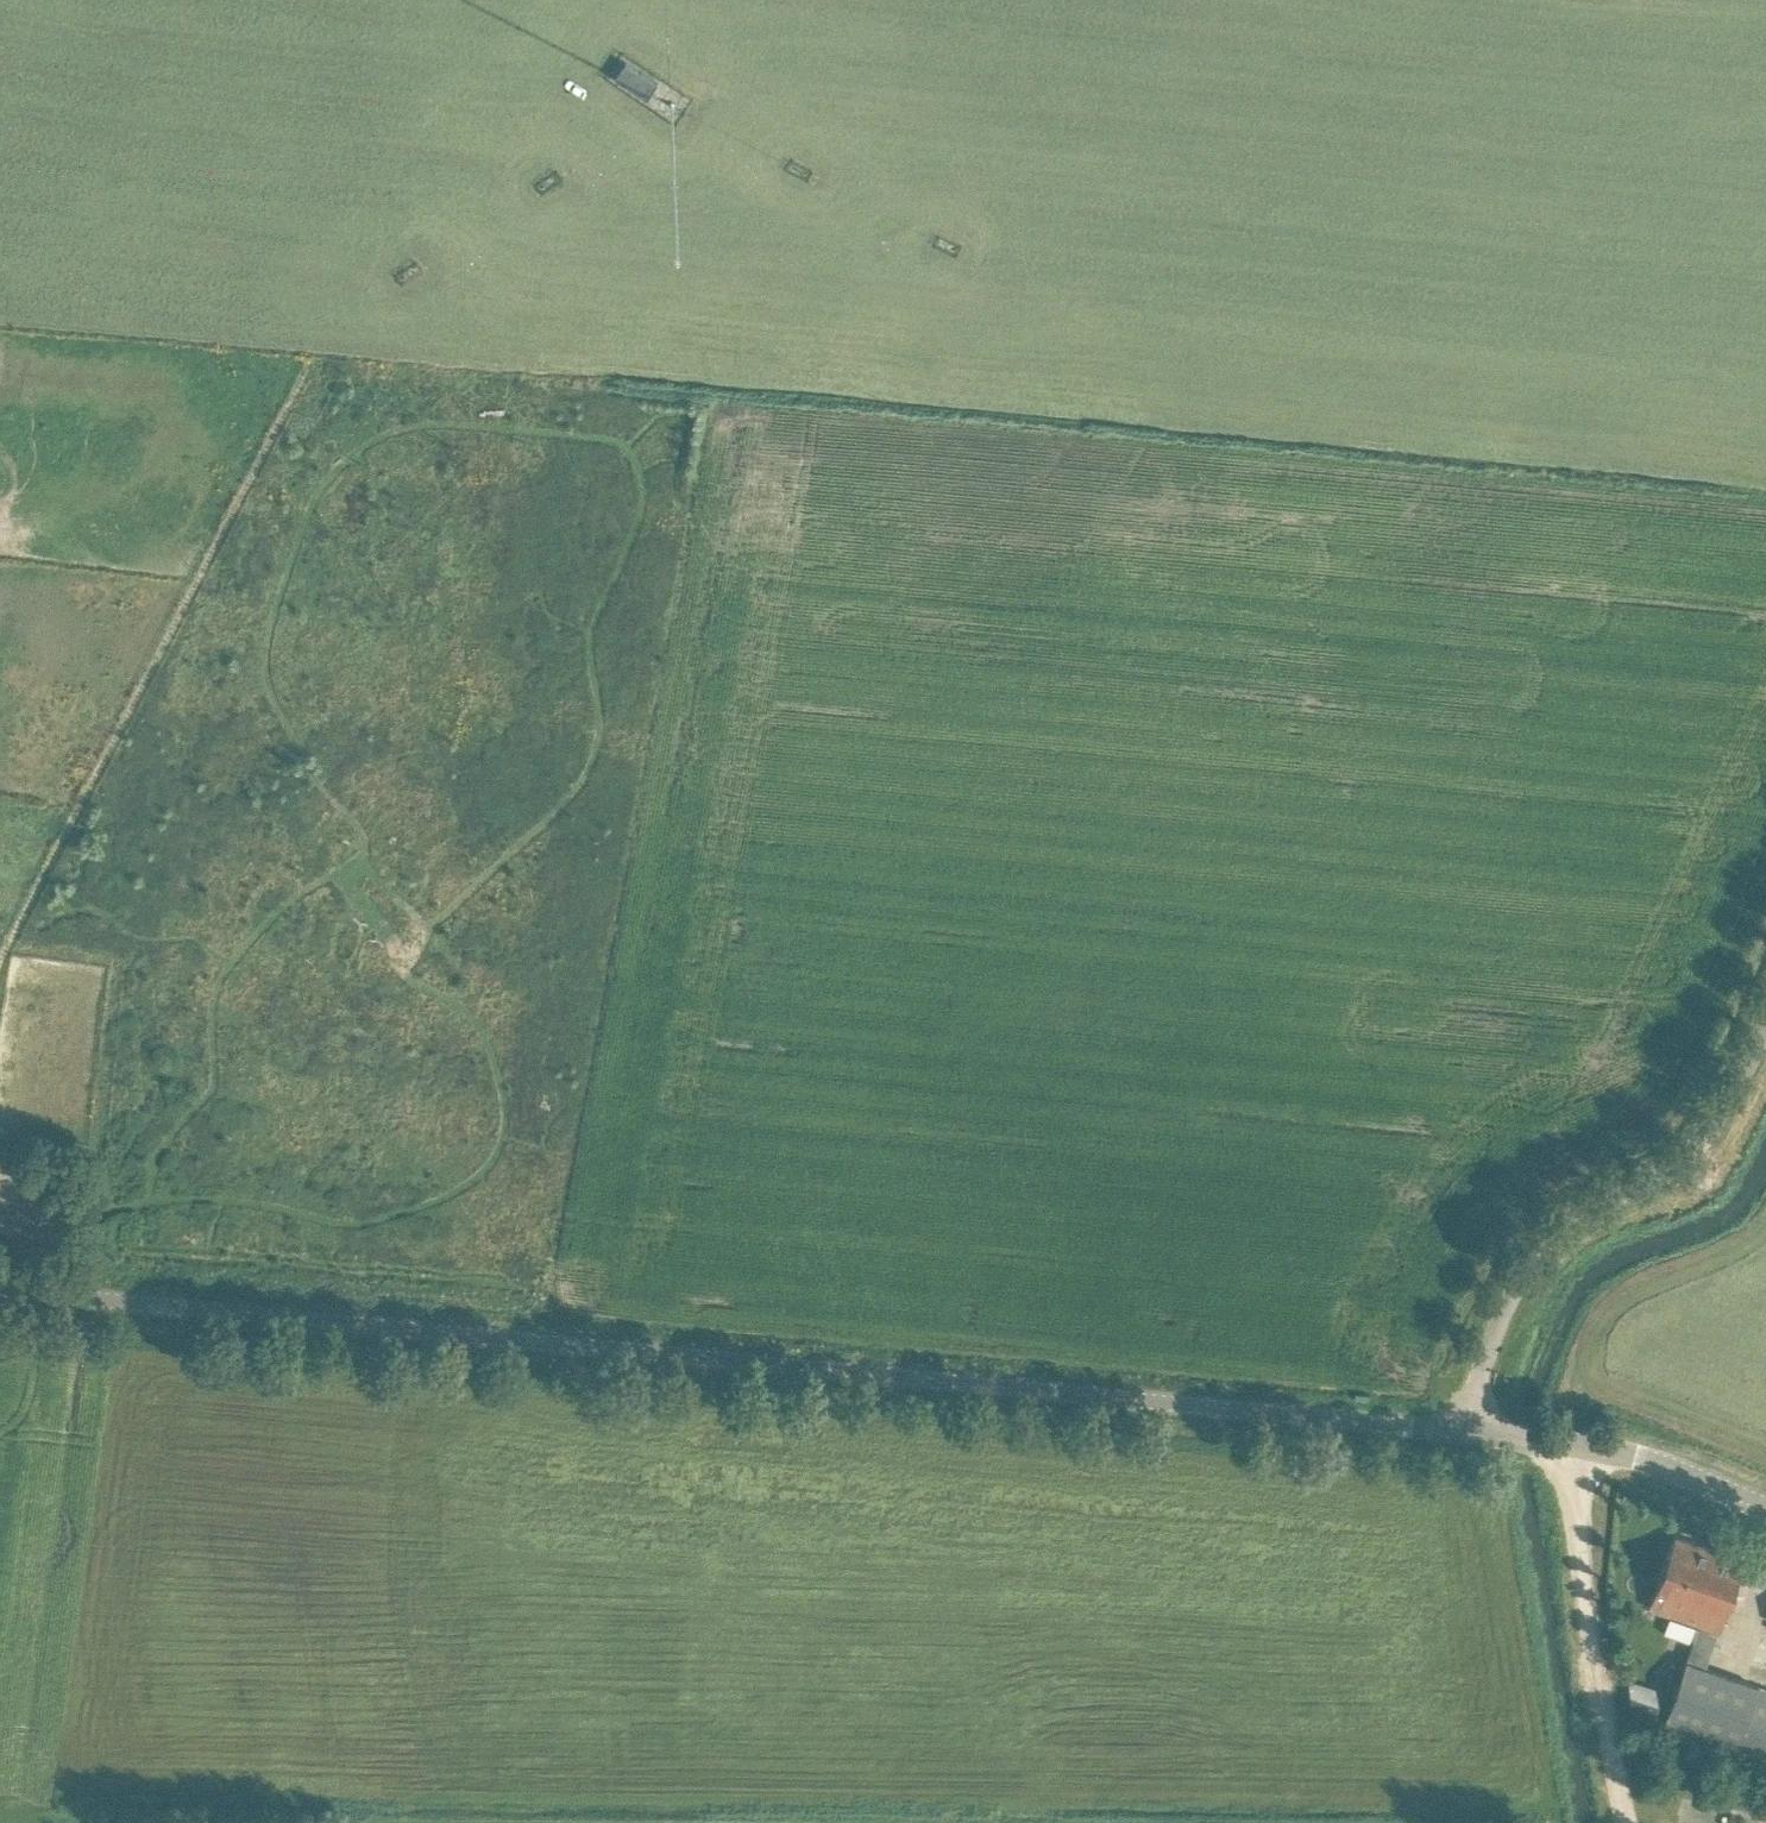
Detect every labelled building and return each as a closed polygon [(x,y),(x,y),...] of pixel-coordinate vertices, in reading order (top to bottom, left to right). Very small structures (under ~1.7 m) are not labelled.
[(658,83),(626,60),(615,76),(646,98),(658,83)] [(1649,1606),(1684,1619),(1710,1546),(1675,1534),(1649,1606)] [(1710,1546),(1684,1619),(1718,1631),(1744,1559),(1710,1546)] [(1687,1727),(1765,1756),(1765,1687),(1686,1659),(1674,1692),(1665,1719),(1687,1727)] [(1674,1692),(1629,1676),(1632,1708),(1665,1719),(1674,1692)]
